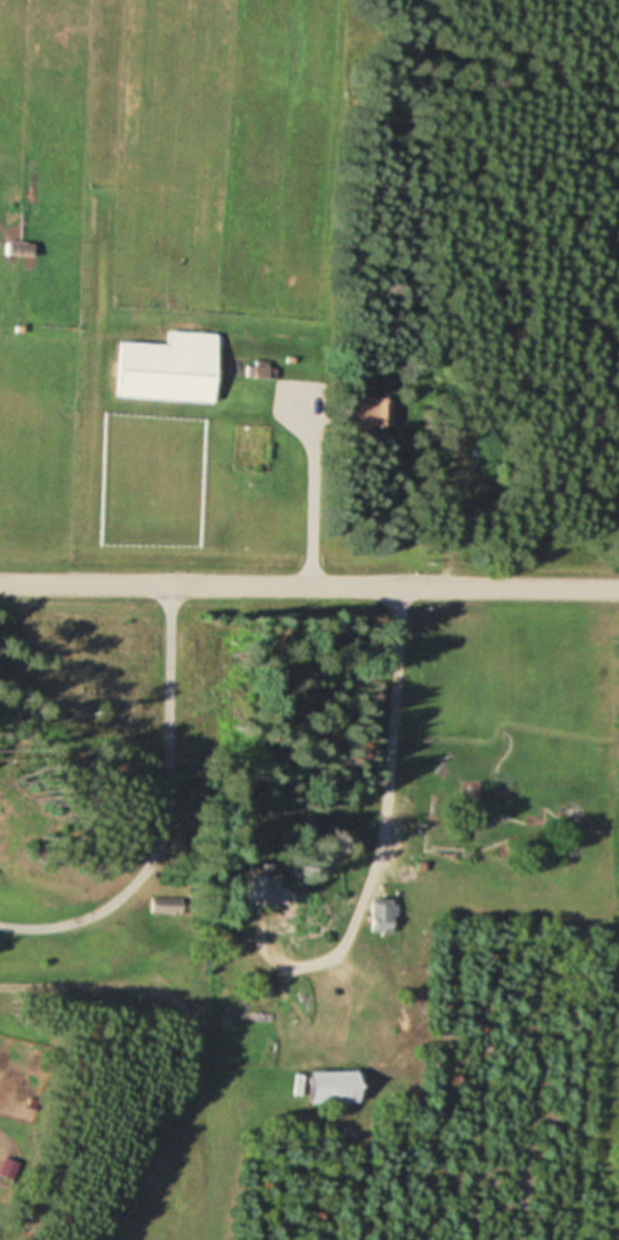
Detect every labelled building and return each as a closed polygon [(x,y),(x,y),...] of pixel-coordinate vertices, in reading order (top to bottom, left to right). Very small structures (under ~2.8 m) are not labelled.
[(220,335),(170,332),(170,345),(123,343),(120,399),(217,403),(220,335)] [(280,903),(280,872),(251,872),(251,903),(280,903)] [(374,930),(397,930),(397,900),(374,900),(374,930)] [(314,1070),(314,1103),(362,1103),(362,1070),(314,1070)]
